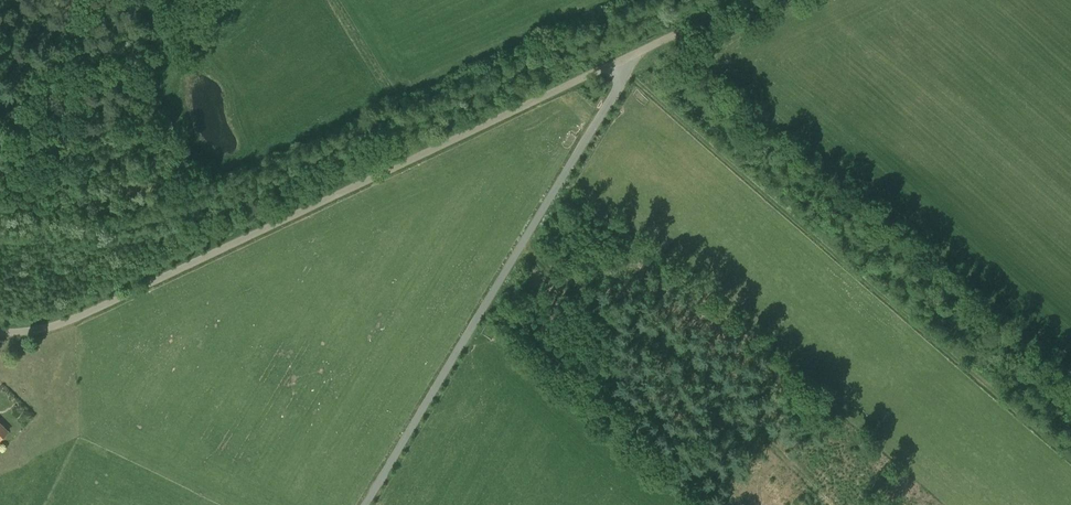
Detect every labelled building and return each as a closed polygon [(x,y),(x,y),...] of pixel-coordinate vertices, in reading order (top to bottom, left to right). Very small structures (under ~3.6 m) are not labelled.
[(8,431),(0,422),(0,439),(8,431)]
